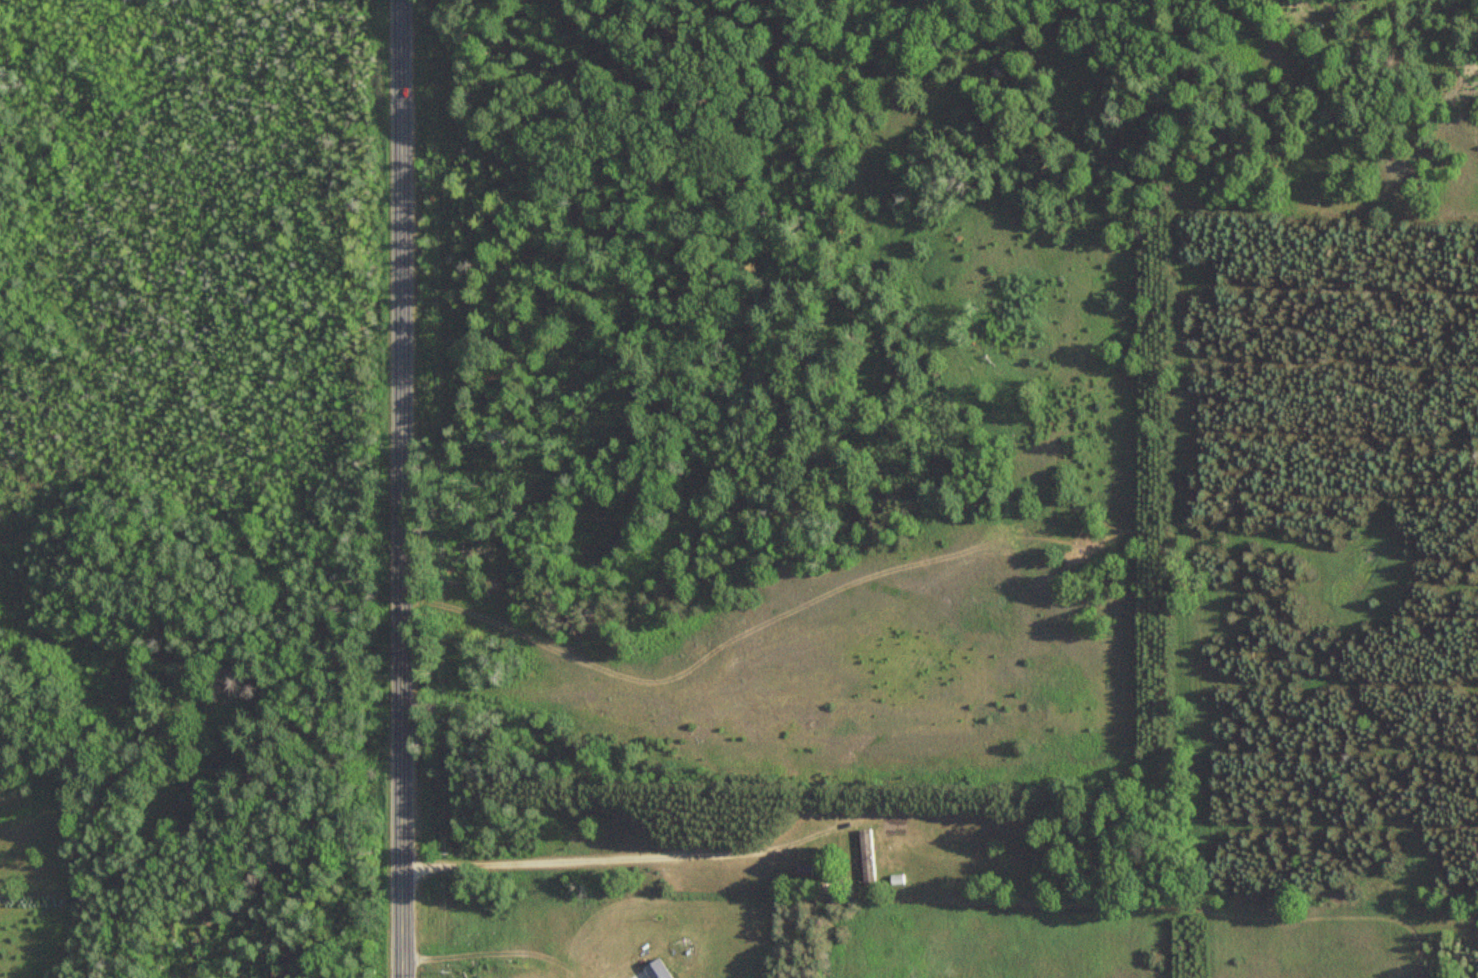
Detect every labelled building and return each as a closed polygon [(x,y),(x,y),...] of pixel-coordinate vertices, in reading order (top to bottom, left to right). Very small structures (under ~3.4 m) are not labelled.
[(858,830),(863,885),(877,884),(872,828),(858,830)] [(659,957),(643,967),(649,977),(671,977),(659,957)]
